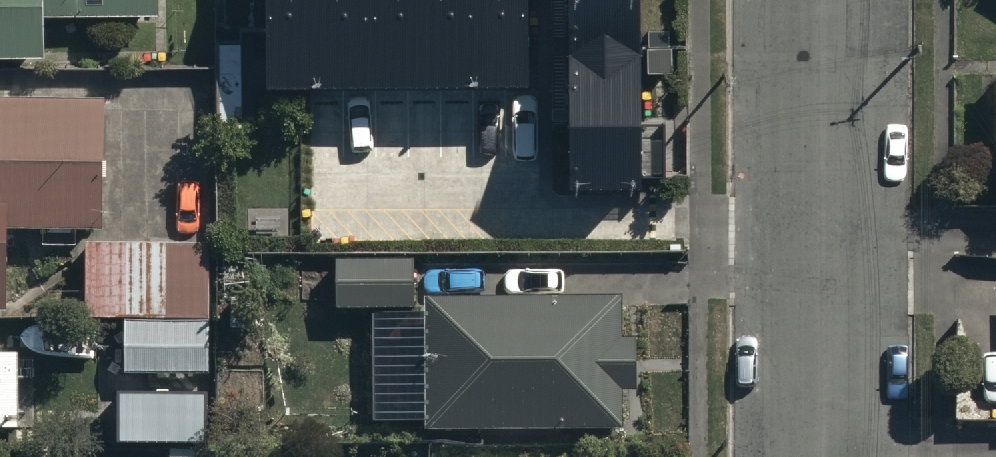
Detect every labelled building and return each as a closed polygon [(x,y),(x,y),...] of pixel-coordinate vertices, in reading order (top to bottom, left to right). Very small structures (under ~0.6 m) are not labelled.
[(52,67),(52,27),(164,27),(165,0),(0,0),(0,67),(52,67)] [(274,106),(537,101),(537,0),(274,0),(274,106)] [(568,170),(637,170),(637,0),(570,0),(568,170)] [(10,302),(11,223),(107,223),(108,93),(0,92),(0,302),(10,302)] [(206,237),(92,235),(91,309),(205,310),(206,237)] [(417,254),(340,253),(339,303),(416,303),(417,254)] [(617,289),(429,290),(428,423),(619,421),(619,382),(634,382),(634,330),(617,330),(617,289)] [(208,320),(124,320),(124,371),(208,371),(208,320)] [(21,422),(21,346),(0,346),(0,422),(21,422)] [(205,390),(118,390),(118,443),(205,444),(205,390)]
